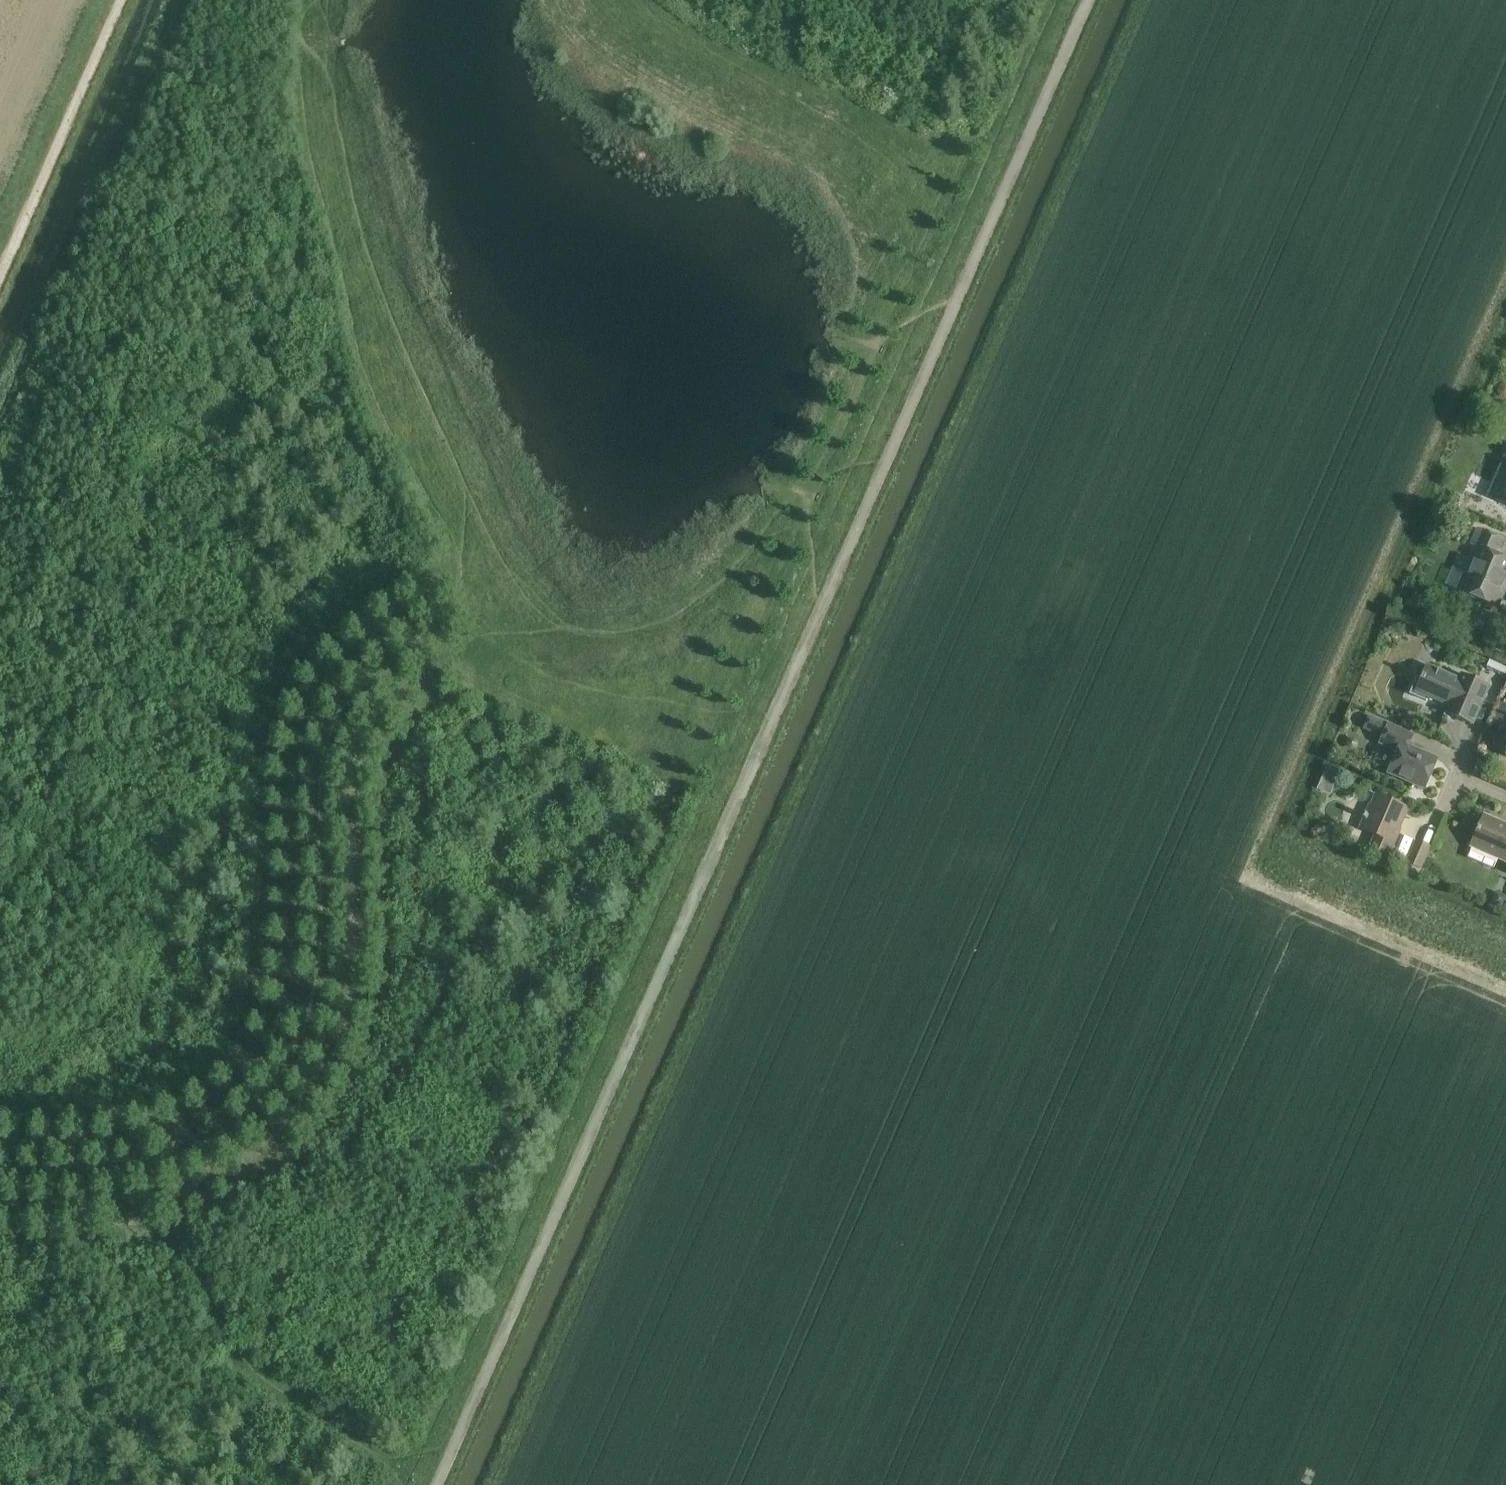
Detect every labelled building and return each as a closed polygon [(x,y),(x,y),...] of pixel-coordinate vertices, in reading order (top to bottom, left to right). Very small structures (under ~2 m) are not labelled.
[(1496,499),(1505,503),(1505,453),(1505,452),(1487,495),(1496,499)] [(1464,511),(1452,506),(1449,515),(1461,520),(1464,511)] [(1456,591),(1452,601),(1454,606),(1463,610),(1468,608),(1472,598),(1494,607),(1505,582),(1505,560),(1498,557),(1505,542),(1477,530),(1470,546),(1475,548),(1456,591)] [(1486,668),(1504,676),(1505,672),(1505,668),(1489,661),(1486,668)] [(1426,702),(1428,698),(1448,706),(1441,721),(1442,721),(1446,714),(1472,725),(1489,688),(1461,676),(1459,681),(1427,667),(1421,681),(1417,679),(1410,695),(1426,702)] [(1388,774),(1406,782),(1424,790),(1437,761),(1408,748),(1413,737),(1394,729),(1388,726),(1380,744),(1398,752),(1388,774)] [(1378,837),(1373,849),(1389,856),(1400,830),(1396,828),(1405,809),(1374,796),(1360,829),(1378,837)] [(1471,847),(1505,862),(1505,827),(1484,817),(1471,847)] [(1419,869),(1421,866),(1429,847),(1416,842),(1407,864),(1419,869)] [(1491,904),(1503,909),(1505,901),(1505,897),(1496,893),(1491,904)]
